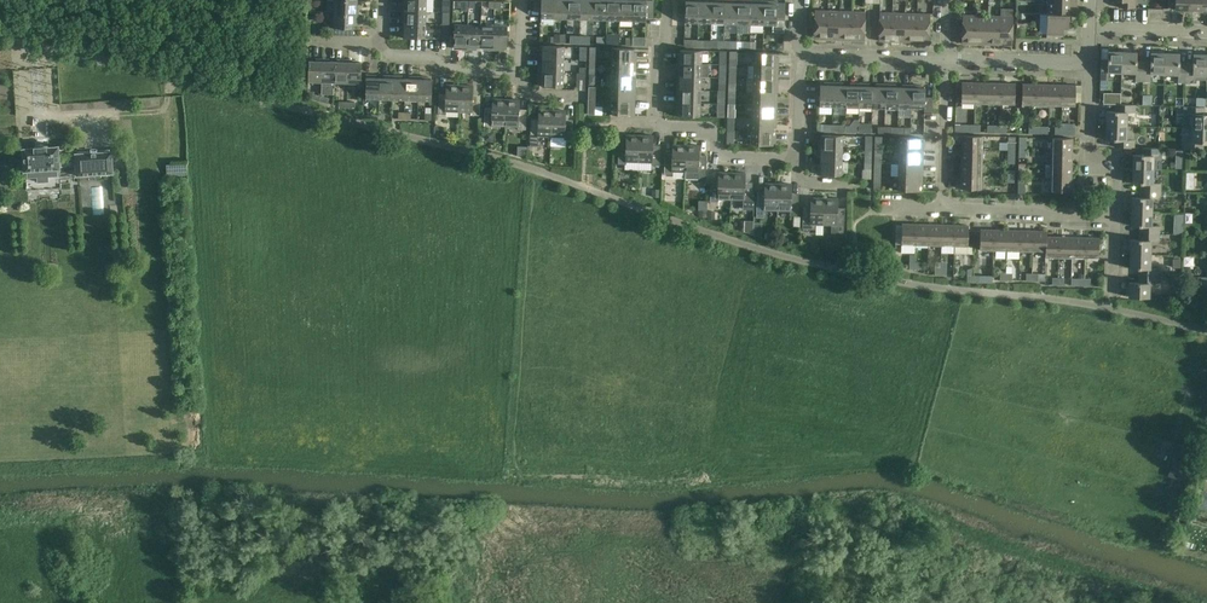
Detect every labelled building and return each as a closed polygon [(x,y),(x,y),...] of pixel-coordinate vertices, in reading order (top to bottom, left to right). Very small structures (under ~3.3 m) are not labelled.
[(426,0),(402,0),(402,7),(405,7),(405,11),(426,11),(426,0)] [(533,9),(540,10),(540,18),(554,18),(554,0),(533,0),(533,9)] [(567,19),(567,0),(554,0),(554,18),(567,19)] [(580,19),(580,0),(567,0),(567,19),(580,19)] [(593,20),(593,0),(580,0),(580,19),(593,20)] [(606,20),(606,0),(593,0),(593,20),(606,20)] [(619,20),(619,0),(606,0),(606,20),(619,20)] [(632,21),(633,0),(619,0),(619,20),(632,21)] [(632,21),(645,21),(646,18),(653,18),(653,12),(654,0),(646,0),(633,0),(632,21)] [(676,16),(685,16),(684,22),(698,23),(699,0),(677,0),(676,16)] [(711,23),(712,2),(708,2),(708,0),(699,0),(698,23),(711,23)] [(724,24),(725,0),(715,0),(715,2),(712,2),(711,23),(724,24)] [(737,24),(738,3),(734,3),(734,0),(725,0),(724,24),(737,24)] [(737,24),(750,25),(751,0),(743,0),(741,0),(741,3),(738,3),(737,24)] [(750,25),(763,25),(764,4),(760,3),(760,1),(751,0),(750,25)] [(1189,0),(1175,0),(1175,9),(1189,10),(1189,0)] [(1189,10),(1202,10),(1202,0),(1189,0),(1189,10)] [(357,14),(357,1),(334,1),(334,13),(357,14)] [(764,4),(763,25),(773,25),(772,32),(776,32),(784,32),(784,20),(785,4),(777,4),(777,1),(767,1),(767,4),(764,4)] [(1077,2),(1048,1),(1047,14),(1068,15),(1069,6),(1076,6),(1077,2)] [(1163,9),(1148,8),(1148,17),(1163,17),(1163,9)] [(827,39),(828,11),(815,10),(814,39),(827,39)] [(401,24),(425,24),(426,11),(405,11),(405,14),(402,14),(401,24)] [(839,39),(840,11),(828,11),(827,39),(839,39)] [(851,40),(852,12),(840,11),(839,39),(851,40)] [(865,12),(852,12),(851,40),(864,40),(865,12)] [(892,41),(893,13),(880,12),(879,41),(892,41)] [(357,14),(334,13),(333,27),(329,27),(329,34),(339,35),(339,28),(352,28),(352,24),(356,25),(357,14)] [(904,41),(905,13),(893,13),(892,41),(904,41)] [(916,42),(917,14),(905,13),(904,41),(916,42)] [(917,14),(916,42),(929,42),(929,14),(917,14)] [(1068,28),(1068,15),(1047,14),(1047,34),(1063,35),(1063,28),(1068,28)] [(962,43),(974,44),(975,15),(963,15),(962,43)] [(988,16),(975,15),(974,44),(987,44),(988,16)] [(1000,16),(988,16),(987,44),(999,44),(1000,16)] [(1012,17),(1000,16),(999,44),(1011,45),(1012,17)] [(425,24),(401,24),(401,33),(404,33),(404,37),(425,38),(425,24)] [(458,49),(467,49),(468,25),(454,24),(454,46),(458,46),(458,49)] [(480,47),(481,25),(468,25),(467,49),(477,49),(477,46),(480,47)] [(493,50),(494,26),(481,25),(480,47),(484,47),(484,50),(493,50)] [(507,26),(494,26),(493,50),(503,50),(503,47),(507,47),(507,26)] [(566,34),(554,34),(554,42),(559,42),(565,43),(566,34)] [(606,37),(606,44),(612,44),(619,44),(619,34),(606,34),(606,37)] [(579,35),(579,43),(590,43),(590,36),(579,35)] [(542,55),(542,59),(564,60),(564,46),(540,45),(539,55),(542,55)] [(612,61),(636,62),(636,53),(633,53),(634,49),(612,48),(612,61)] [(677,63),(701,64),(701,50),(680,50),(680,53),(678,53),(677,63)] [(1122,72),(1122,52),(1108,51),(1108,64),(1101,63),(1100,80),(1108,80),(1108,72),(1122,72)] [(754,52),(754,65),(778,66),(779,57),(776,57),(776,53),(754,52)] [(1135,81),(1143,81),(1143,65),(1136,65),(1137,52),(1122,52),(1122,72),(1135,73),(1135,81)] [(1151,73),(1164,74),(1165,53),(1151,53),(1150,65),(1143,65),(1143,81),(1151,81),(1151,73)] [(1165,53),(1164,74),(1179,74),(1178,82),(1185,82),(1186,66),(1179,66),(1179,53),(1165,53)] [(1185,82),(1194,83),(1194,74),(1206,75),(1206,69),(1206,54),(1193,54),(1193,66),(1186,66),(1185,82)] [(322,81),(322,58),(315,58),(315,61),(309,61),(308,81),(322,81)] [(322,81),(321,88),(334,88),(335,82),(335,62),(329,61),(329,58),(322,58),(322,81)] [(335,62),(335,82),(347,82),(348,59),(341,59),(341,62),(335,62)] [(348,59),(347,82),(361,82),(362,62),(355,62),(355,59),(348,59)] [(563,73),(564,60),(542,59),(542,62),(539,62),(539,72),(563,73)] [(636,62),(612,61),(611,75),(633,75),(633,72),(636,72),(636,62)] [(700,77),(701,64),(677,63),(677,73),(680,73),(680,76),(700,77)] [(778,66),(754,65),(753,78),(775,79),(775,76),(778,76),(778,66)] [(563,73),(539,72),(539,81),(541,82),(541,85),(563,86),(563,73)] [(586,74),(579,73),(578,79),(577,90),(585,91),(585,80),(586,74)] [(379,99),(380,77),(376,77),(376,74),(366,74),(365,98),(379,99)] [(380,77),(379,99),(392,99),(393,75),(383,74),(383,77),(380,77)] [(589,74),(588,85),(596,85),(597,74),(596,74),(589,74)] [(393,75),(392,99),(405,99),(405,78),(402,78),(402,75),(393,75)] [(405,78),(405,99),(418,100),(418,75),(409,75),(409,78),(405,78)] [(428,76),(418,75),(418,100),(431,100),(432,79),(428,79),(428,76)] [(633,75),(611,75),(611,87),(635,88),(635,79),(633,79),(633,75)] [(700,90),(700,77),(680,76),(679,79),(677,79),(677,89),(700,90)] [(775,79),(753,78),(753,91),(777,92),(778,83),(775,83),(775,79)] [(833,107),(833,82),(824,82),(824,85),(820,85),(819,106),(833,107)] [(833,107),(846,107),(846,86),(843,86),(843,83),(833,82),(833,107)] [(975,103),(975,82),(962,82),(961,103),(975,103)] [(988,83),(975,82),(975,103),(988,103),(988,83)] [(846,107),(859,107),(859,83),(850,83),(850,86),(846,86),(846,107)] [(859,107),(872,108),(872,86),(869,86),(869,83),(859,83),(859,107)] [(1002,83),(988,83),(988,103),(1001,104),(1002,83)] [(1015,84),(1002,83),(1001,104),(1014,104),(1015,84)] [(446,111),(459,111),(460,85),(446,84),(446,97),(438,97),(438,113),(446,114),(446,111)] [(872,108),(885,108),(885,84),(876,84),(876,87),(872,86),(872,108)] [(885,84),(885,108),(898,109),(899,87),(895,87),(895,84),(885,84)] [(898,109),(911,109),(912,85),(902,84),(902,87),(899,87),(898,109)] [(1035,105),(1036,84),(1022,84),(1022,104),(1035,105)] [(1049,85),(1036,84),(1035,105),(1048,105),(1049,85)] [(473,85),(460,85),(459,111),(471,112),(471,115),(480,115),(480,98),(473,98),(473,85)] [(912,85),(911,109),(924,109),(924,111),(932,111),(932,98),(925,97),(925,88),(921,88),(921,85),(912,85)] [(1062,85),(1049,85),(1048,105),(1062,105),(1062,85)] [(1062,85),(1062,105),(1075,106),(1076,85),(1062,85)] [(635,88),(611,87),(610,100),(632,101),(632,98),(635,98),(635,88)] [(679,102),(699,103),(700,90),(677,89),(676,99),(679,99),(679,102)] [(777,92),(753,91),(752,104),(774,105),(774,102),(777,102),(777,92)] [(1104,104),(1119,104),(1121,104),(1121,93),(1104,93),(1104,104)] [(492,125),(505,126),(506,99),(493,98),(492,111),(485,111),(484,128),(492,128),(492,125)] [(506,99),(505,126),(518,126),(518,129),(526,129),(527,113),(519,112),(520,99),(506,99)] [(632,105),(632,101),(610,100),(610,114),(634,115),(635,105),(632,105)] [(699,116),(699,103),(679,102),(678,106),(676,106),(675,116),(699,116)] [(752,104),(752,117),(776,118),(777,109),(774,109),(774,105),(752,104)] [(1107,111),(1106,125),(1127,126),(1127,112),(1135,112),(1135,105),(1121,104),(1119,104),(1119,111),(1107,111)] [(1183,128),(1192,128),(1206,128),(1206,114),(1205,114),(1205,107),(1184,106),(1184,114),(1183,128)] [(551,136),(552,109),(539,109),(539,122),(531,122),(530,146),(538,146),(538,136),(551,136)] [(566,110),(552,109),(551,136),(564,137),(564,140),(572,140),(573,123),(565,123),(566,110)] [(776,118),(752,117),(752,130),(773,131),(773,128),(776,128),(776,118)] [(858,123),(858,132),(871,133),(871,123),(859,123),(858,123)] [(1061,134),(1067,134),(1075,134),(1075,125),(1061,125),(1061,127),(1061,134)] [(1127,126),(1106,125),(1106,140),(1118,140),(1118,147),(1134,147),(1134,140),(1126,139),(1127,126)] [(435,126),(435,134),(443,134),(443,126),(435,126)] [(1192,128),(1191,141),(1183,141),(1182,149),(1204,150),(1204,143),(1206,143),(1206,128),(1192,128)] [(773,135),(773,131),(752,130),(751,144),(775,145),(776,135),(773,135)] [(818,138),(818,148),(842,148),(843,135),(821,134),(821,138),(818,138)] [(638,162),(640,135),(626,135),(626,148),(618,147),(617,164),(626,164),(626,162),(638,162)] [(640,135),(638,162),(651,163),(651,166),(659,166),(660,149),(652,149),(653,136),(640,135)] [(962,135),(962,149),(982,149),(982,136),(962,135)] [(899,150),(923,151),(923,142),(920,141),(920,138),(899,137),(899,150)] [(1052,138),(1051,151),(1072,152),(1072,138),(1052,138)] [(59,146),(47,146),(47,145),(34,146),(34,147),(23,148),(26,190),(61,187),(60,167),(77,166),(77,175),(113,173),(112,152),(76,154),(76,159),(60,160),(59,146)] [(672,171),(685,172),(686,145),(673,145),(672,157),(664,157),(664,174),(672,174),(672,171)] [(686,145),(685,172),(685,179),(697,179),(697,183),(705,183),(706,159),(699,159),(699,146),(686,145)] [(820,161),(842,161),(842,148),(818,148),(818,157),(820,157),(820,161)] [(1133,154),(1133,169),(1154,169),(1161,170),(1161,169),(1160,169),(1160,156),(1162,156),(1162,148),(1142,148),(1142,155),(1133,154)] [(982,163),(982,149),(962,149),(961,162),(982,163)] [(923,151),(899,150),(898,163),(920,164),(920,161),(923,161),(923,151)] [(1186,167),(1186,150),(1178,150),(1178,167),(1186,167)] [(1051,151),(1051,164),(1072,165),(1072,152),(1051,151)] [(841,175),(842,161),(820,161),(820,164),(817,164),(817,174),(841,175)] [(871,179),(871,163),(864,162),(864,169),(862,169),(862,178),(871,179)] [(981,176),(982,163),(961,162),(961,175),(981,176)] [(920,164),(898,163),(898,176),(922,177),(922,168),(920,168),(920,164)] [(1051,164),(1051,178),(1072,178),(1072,165),(1051,164)] [(1141,190),(1160,191),(1161,183),(1153,183),(1154,169),(1133,169),(1132,183),(1141,183),(1141,190)] [(731,199),(732,173),(719,172),(718,185),(711,185),(710,208),(718,208),(718,199),(731,199)] [(732,173),(731,199),(744,200),(743,203),(743,207),(743,211),(752,211),(754,211),(754,210),(755,195),(752,195),(752,186),(745,186),(745,173),(732,173)] [(1186,174),(1186,189),(1194,190),(1194,174),(1186,174)] [(981,176),(961,175),(960,189),(981,189),(981,176)] [(922,177),(898,176),(898,190),(919,191),(919,187),(922,187),(922,177)] [(1071,191),(1072,178),(1051,178),(1050,191),(1071,191)] [(764,210),(777,210),(778,184),(765,183),(764,196),(757,196),(756,217),(764,218),(764,210)] [(778,184),(777,210),(790,211),(790,214),(798,214),(799,197),(791,197),(792,184),(778,184)] [(1131,211),(1153,212),(1153,198),(1160,199),(1160,191),(1141,190),(1141,197),(1132,197),(1131,211)] [(816,224),(823,225),(824,198),(811,197),(810,210),(803,210),(802,229),(815,229),(816,224)] [(838,198),(824,198),(823,225),(831,225),(831,233),(844,234),(845,212),(837,211),(838,198)] [(1139,233),(1159,234),(1159,226),(1152,226),(1153,212),(1131,211),(1131,226),(1140,226),(1139,233)] [(1193,222),(1193,214),(1176,214),(1176,233),(1185,233),(1185,222),(1193,222)] [(745,220),(745,234),(763,235),(764,221),(745,220)] [(901,244),(915,245),(915,224),(902,224),(901,244)] [(928,245),(928,225),(915,224),(915,245),(928,245)] [(941,245),(942,225),(928,225),(928,245),(941,245)] [(954,246),(955,225),(942,225),(941,245),(954,246)] [(968,226),(955,225),(954,246),(968,246),(968,226)] [(980,250),(993,250),(994,230),(980,229),(980,250)] [(993,250),(1006,250),(1007,230),(994,230),(993,250)] [(1006,250),(1019,251),(1020,230),(1007,230),(1006,250)] [(1019,251),(1032,251),(1033,231),(1020,230),(1019,251)] [(1033,231),(1032,251),(1045,251),(1046,251),(1046,237),(1047,237),(1047,231),(1033,231)] [(1159,241),(1159,234),(1139,233),(1139,239),(1130,239),(1130,254),(1151,255),(1152,241),(1159,241)] [(1059,237),(1047,237),(1046,237),(1046,251),(1045,251),(1045,257),(1059,257),(1059,237)] [(1072,258),(1072,237),(1059,237),(1059,257),(1072,258)] [(1085,258),(1085,238),(1072,237),(1072,258),(1085,258)] [(1099,238),(1085,238),(1085,258),(1098,258),(1099,238)] [(1138,276),(1158,276),(1158,269),(1151,268),(1151,255),(1130,254),(1129,268),(1139,269),(1138,276)] [(1158,284),(1158,276),(1138,276),(1138,282),(1129,282),(1128,297),(1150,298),(1150,283),(1158,284)] [(1173,461),(1168,477),(1173,478),(1186,482),(1190,467),(1186,465),(1173,461)]
